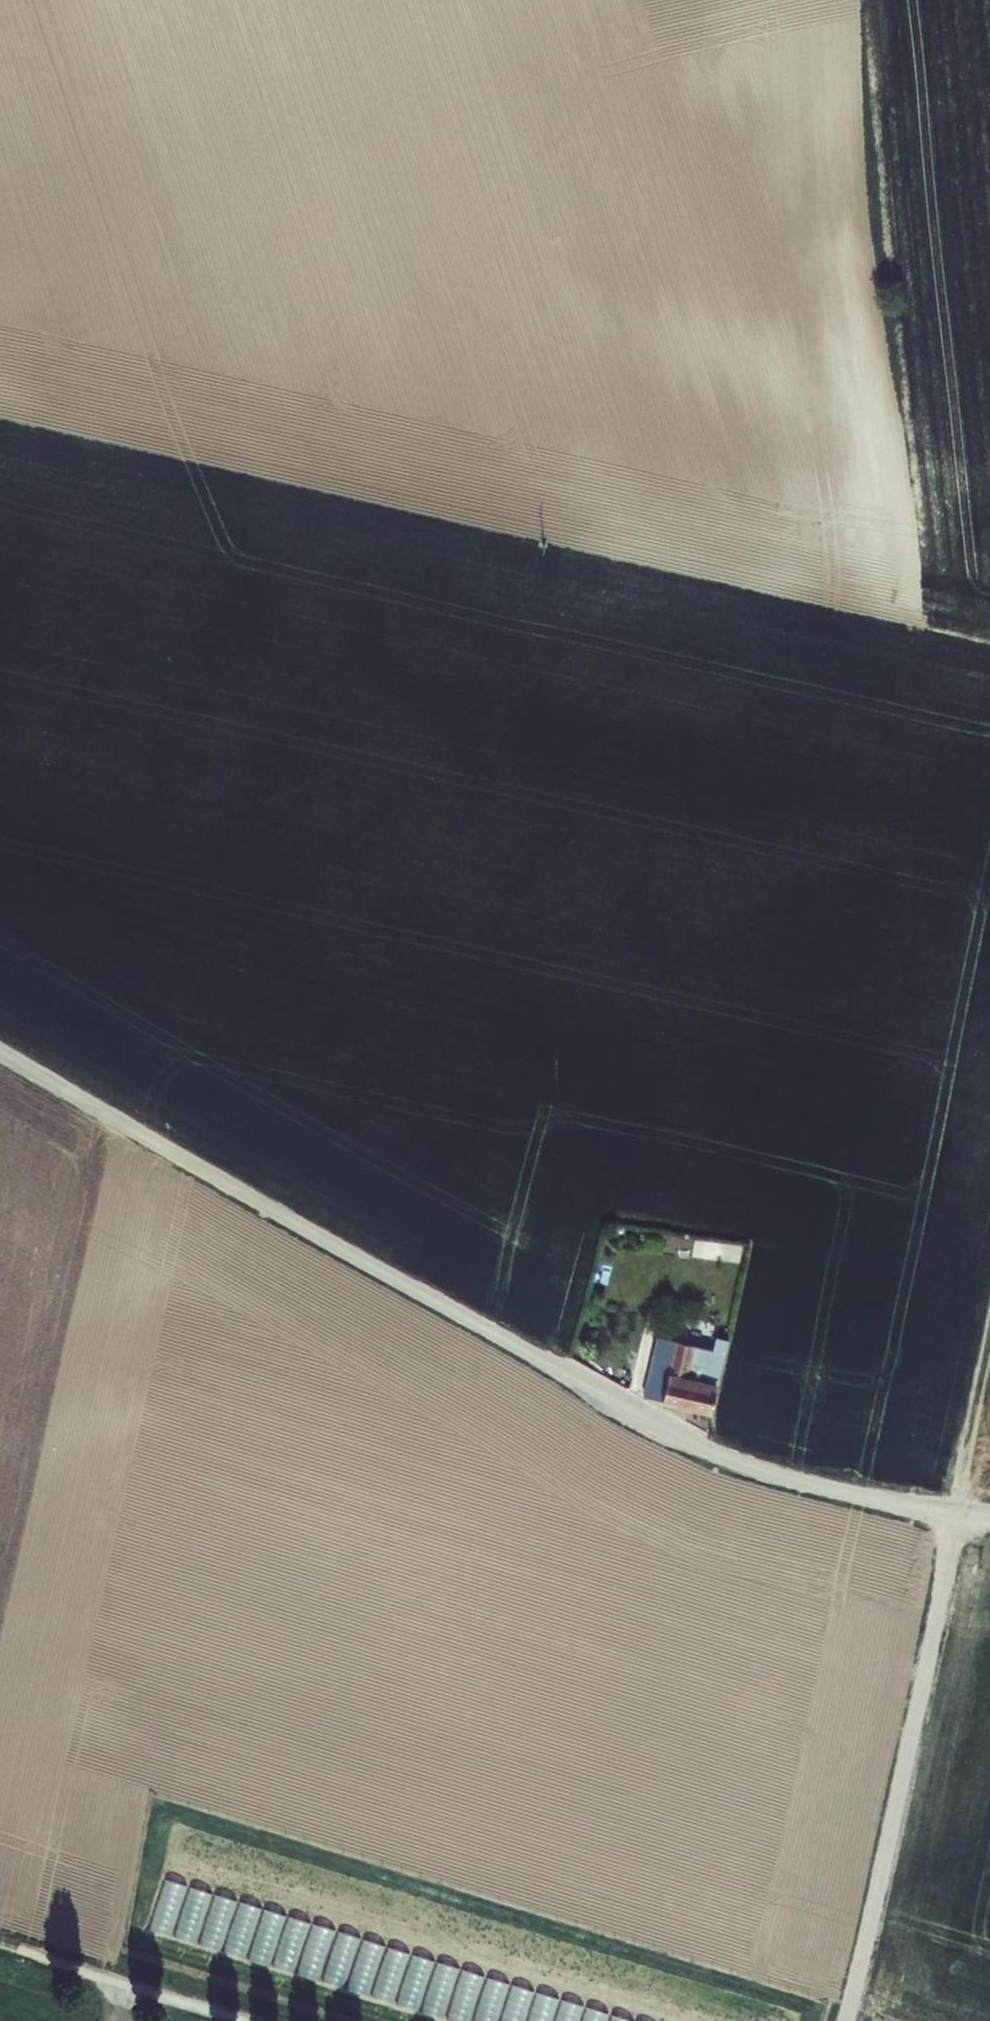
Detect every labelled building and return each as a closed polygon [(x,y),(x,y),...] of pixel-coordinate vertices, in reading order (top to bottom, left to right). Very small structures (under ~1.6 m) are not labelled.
[(705,1350),(657,1340),(650,1368),(653,1369),(646,1398),(679,1405),(711,1412),(728,1341),(717,1338),(718,1335),(709,1333),(705,1350)] [(167,1879),(146,1929),(436,2020),(644,2020),(167,1879)]
